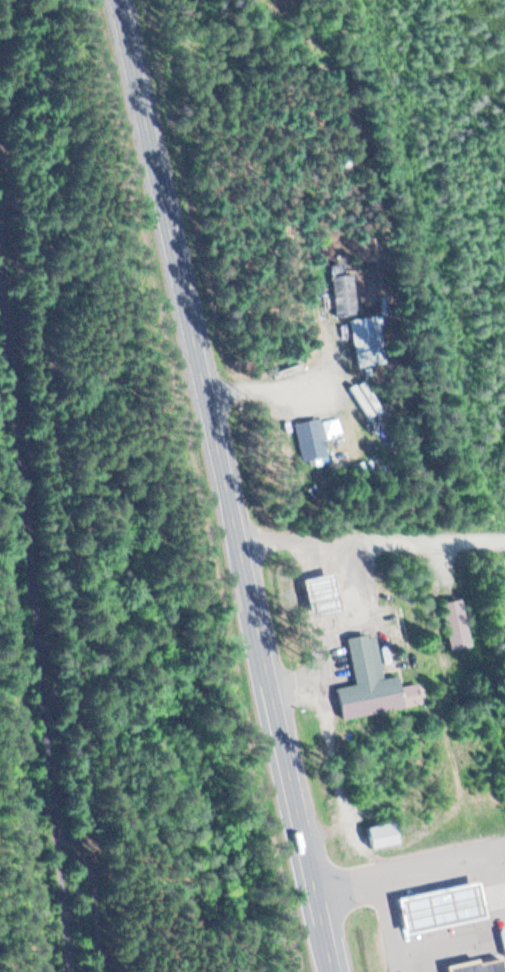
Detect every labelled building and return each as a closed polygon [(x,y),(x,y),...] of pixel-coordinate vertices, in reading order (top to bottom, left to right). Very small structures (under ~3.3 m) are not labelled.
[(295,424),(301,457),(326,452),(321,420),(295,424)] [(309,581),(312,614),(340,612),(337,579),(309,581)] [(464,600),(443,604),(451,652),(472,648),(464,600)] [(423,706),(420,685),(402,688),(400,677),(384,679),(376,635),(349,640),(356,686),(339,689),(344,718),(423,706)] [(371,830),(375,851),(404,846),(399,824),(371,830)] [(487,919),(480,882),(401,896),(407,933),(487,919)] [(494,953),(498,971),(442,971),(440,965),(494,953)]
